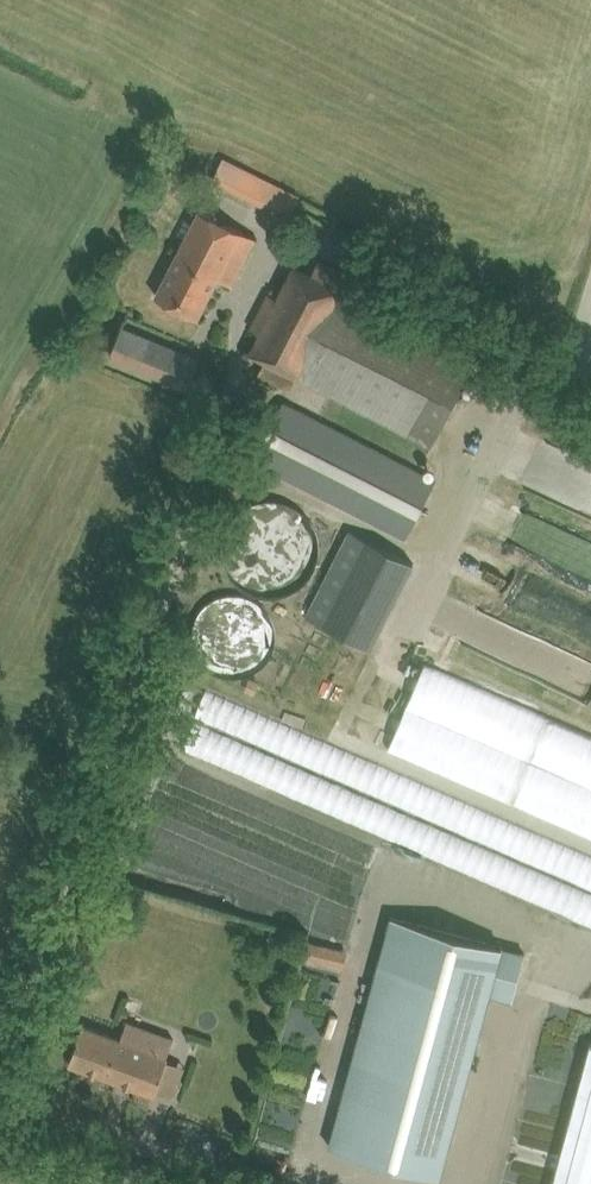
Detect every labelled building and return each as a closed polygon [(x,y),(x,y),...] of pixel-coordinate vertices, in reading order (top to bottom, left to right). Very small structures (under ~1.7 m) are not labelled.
[(223,157),(212,179),(252,199),(251,201),(287,219),(292,208),(299,194),(273,181),(263,177),(223,157)] [(157,296),(176,305),(198,316),(218,277),(232,284),(255,237),(234,226),(201,210),(157,296)] [(259,332),(249,352),(264,360),(258,373),(279,384),(290,390),(298,375),(432,444),(465,379),(476,358),(366,302),(341,289),(348,275),(319,260),(312,273),(294,264),(277,297),(268,292),(250,327),(251,328),(259,332)] [(111,357),(164,379),(186,387),(197,359),(123,328),(111,357)] [(254,460),(274,471),(404,537),(435,479),(304,412),(283,401),(254,460)] [(288,584),(291,584),(299,581),(306,577),(309,574),(313,571),(317,563),(319,559),(321,554),(322,549),(322,540),(320,532),(316,524),(312,518),(307,513),(300,509),(296,507),(292,505),(283,505),(278,505),(268,506),(264,508),(256,513),(250,519),(246,526),(243,533),(242,540),(241,548),(243,557),(247,565),(253,573),(256,576),(260,579),(264,581),(272,584),(280,585),(288,584)] [(370,648),(414,563),(349,529),(304,614),(370,648)] [(527,602),(567,617),(578,591),(538,576),(527,602)] [(567,638),(590,646),(590,618),(575,613),(567,638)] [(495,664),(590,706),(590,661),(511,627),(495,664)] [(323,631),(304,678),(326,687),(345,639),(323,631)] [(557,718),(430,671),(398,757),(525,804),(557,718)] [(254,693),(258,682),(250,679),(246,690),(254,693)] [(211,702),(188,762),(590,918),(590,849),(211,702)] [(564,744),(590,756),(590,737),(570,728),(564,744)] [(512,1000),(525,953),(391,917),(330,1146),(440,1176),(489,993),(512,1000)] [(276,933),(276,965),(300,966),(300,933),(276,933)] [(308,940),(304,957),(315,960),(320,943),(308,940)] [(68,1063),(91,1071),(154,1094),(168,1056),(105,1032),(83,1024),(68,1063)] [(553,1183),(590,1183),(590,1042),(553,1183)] [(318,1092),(313,1119),(326,1121),(331,1095),(318,1092)]
